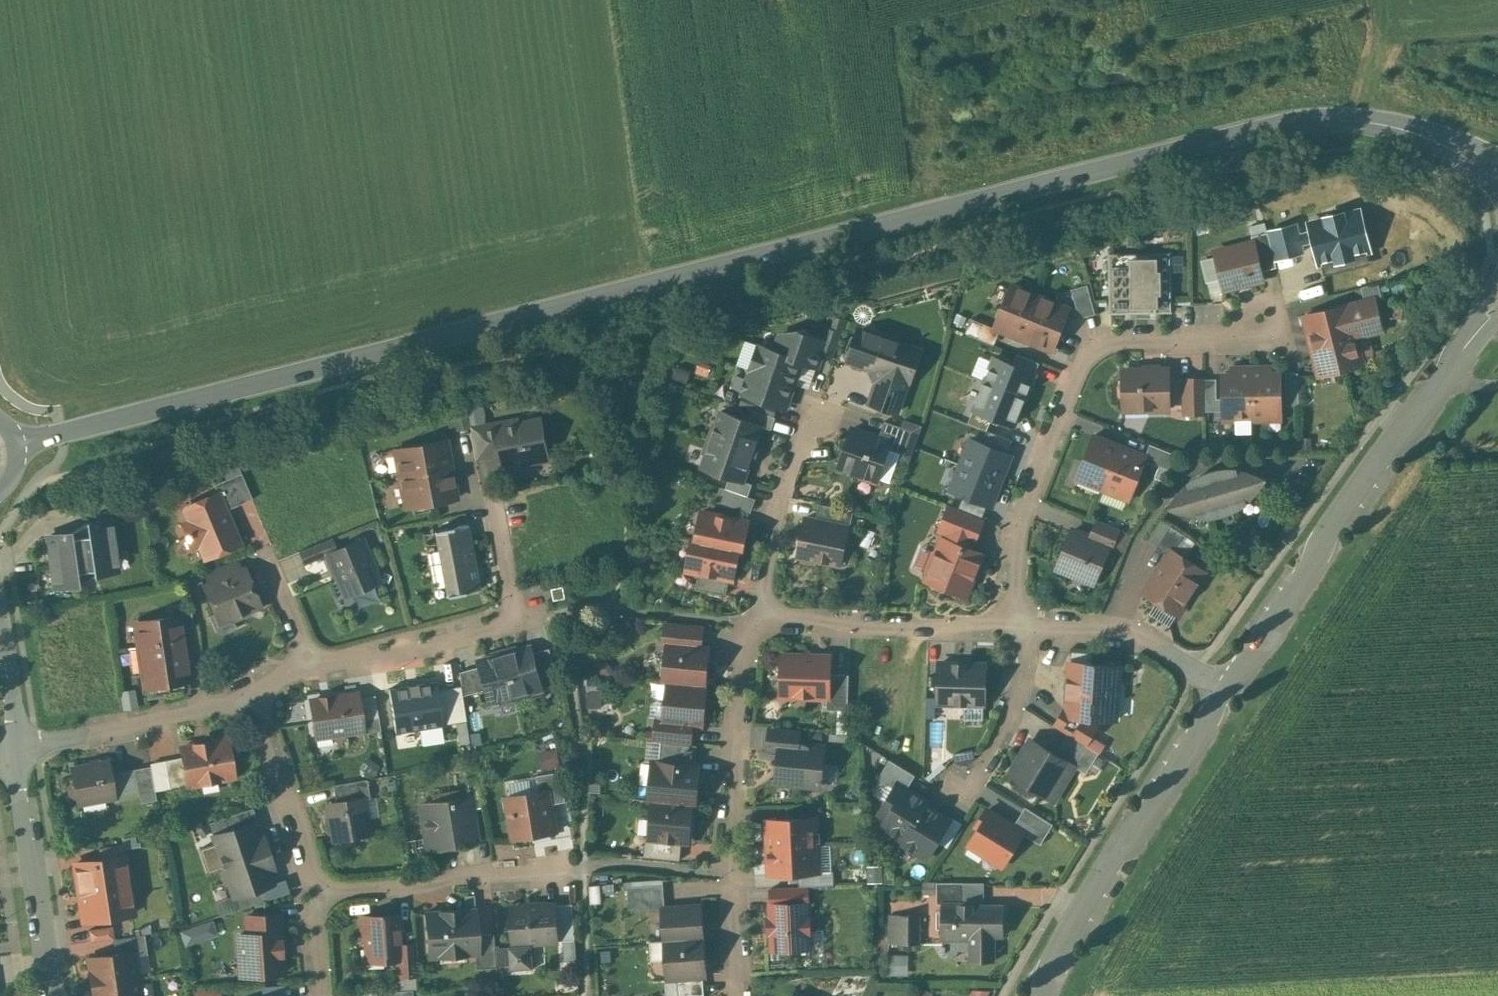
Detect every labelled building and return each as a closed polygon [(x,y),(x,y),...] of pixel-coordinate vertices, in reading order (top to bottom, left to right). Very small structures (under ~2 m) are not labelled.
[(1360,211),(1343,215),(1343,213),(1326,217),(1327,219),(1309,224),(1319,263),(1321,262),(1336,258),(1337,261),(1354,257),(1353,254),(1367,251),(1370,250),(1360,211)] [(1267,232),(1274,260),(1305,253),(1297,222),(1267,229),(1267,232)] [(1267,232),(1251,236),(1253,242),(1254,242),(1261,271),(1276,267),(1274,260),(1267,232)] [(1253,242),(1214,251),(1215,256),(1221,278),(1224,289),(1263,279),(1261,271),(1254,242),(1253,242)] [(1336,258),(1321,262),(1325,276),(1371,264),(1367,251),(1353,254),(1354,257),(1337,261),(1336,258)] [(1169,253),(1110,254),(1111,311),(1170,311),(1169,253)] [(1206,281),(1221,278),(1215,256),(1201,259),(1206,281)] [(1036,294),(1011,285),(994,327),(1019,337),(1036,294)] [(1069,308),(1036,294),(1019,337),(1052,350),(1069,308)] [(1374,298),(1303,315),(1318,375),(1357,366),(1361,358),(1356,336),(1382,330),(1374,298)] [(845,319),(834,315),(830,328),(841,332),(845,319)] [(830,328),(829,327),(826,328),(822,339),(826,340),(821,354),(832,358),(841,332),(830,328)] [(920,350),(860,329),(858,335),(853,338),(849,349),(851,354),(849,361),(875,370),(878,376),(869,402),(897,412),(907,381),(909,381),(920,350)] [(804,330),(801,332),(799,331),(780,335),(774,350),(774,352),(801,361),(817,366),(821,354),(826,340),(822,339),(806,334),(804,330)] [(801,361),(774,352),(774,350),(759,345),(751,369),(793,383),(801,361)] [(1038,364),(991,348),(982,376),(1028,392),(1038,364)] [(1265,373),(1265,366),(1251,367),(1251,420),(1252,420),(1268,419),(1268,417),(1280,416),(1279,373),(1265,373)] [(1251,420),(1251,367),(1237,367),(1237,373),(1223,374),(1223,398),(1223,410),(1224,418),(1235,417),(1236,420),(1251,420)] [(1169,409),(1168,368),(1123,369),(1123,381),(1119,385),(1119,394),(1123,398),(1123,409),(1125,410),(1125,403),(1148,403),(1148,409),(1169,409)] [(793,383),(751,369),(743,392),(777,405),(785,407),(793,383)] [(1298,392),(1298,372),(1286,373),(1286,393),(1298,392)] [(1017,423),(1028,392),(982,376),(971,407),(1017,423)] [(1204,378),(1184,378),(1185,414),(1205,414),(1204,399),(1204,379),(1204,378)] [(1216,398),(1216,378),(1204,379),(1204,399),(1216,398)] [(1299,404),(1298,392),(1286,393),(1286,405),(1299,404)] [(777,405),(744,393),(740,404),(753,409),(773,416),(777,405)] [(1223,410),(1223,398),(1216,398),(1204,399),(1205,411),(1223,410)] [(773,416),(753,409),(749,420),(763,425),(763,426),(771,429),(775,417),(773,416)] [(749,420),(721,410),(701,467),(729,476),(743,481),(744,480),(763,426),(763,425),(749,420)] [(540,418),(483,429),(487,449),(488,448),(498,447),(501,464),(512,462),(513,465),(526,463),(526,459),(547,456),(540,418)] [(912,430),(884,420),(878,438),(889,442),(887,448),(904,454),(912,430)] [(1252,432),(1252,420),(1251,420),(1236,420),(1236,432),(1251,432),(1252,432)] [(483,429),(470,431),(476,459),(490,456),(488,448),(487,449),(483,429)] [(861,434),(855,431),(854,429),(852,429),(845,449),(841,450),(839,458),(840,461),(839,466),(876,479),(887,448),(889,442),(878,438),(864,433),(861,434)] [(989,431),(984,443),(1008,453),(1013,440),(989,431)] [(1146,454),(1095,434),(1076,480),(1128,500),(1146,454)] [(961,464),(1001,480),(1012,454),(1008,453),(984,443),(971,438),(961,464)] [(445,440),(394,450),(405,507),(456,498),(445,440)] [(991,506),(1001,480),(961,464),(950,489),(964,495),(987,504),(991,506)] [(1174,496),(1167,507),(1180,513),(1194,516),(1208,517),(1223,514),(1236,510),(1249,500),(1260,490),(1267,478),(1254,472),(1240,469),(1228,469),(1220,470),(1211,471),(1198,476),(1185,485),(1174,496)] [(240,473),(213,484),(217,493),(218,492),(225,509),(251,498),(240,473)] [(743,481),(729,476),(725,487),(725,488),(727,488),(748,495),(752,483),(744,480),(743,481)] [(727,488),(725,488),(725,487),(720,486),(715,500),(751,512),(756,498),(748,495),(727,488)] [(217,493),(182,508),(189,523),(183,525),(186,533),(184,534),(186,538),(188,537),(192,545),(197,542),(203,557),(239,542),(225,509),(218,492),(217,493)] [(987,504),(964,495),(958,508),(982,517),(987,504)] [(853,510),(819,503),(816,520),(847,526),(847,528),(850,528),(853,510)] [(958,508),(950,504),(939,530),(945,533),(943,539),(969,549),(972,543),(973,543),(983,518),(982,517),(958,508)] [(748,521),(701,511),(695,540),(739,549),(739,550),(742,551),(748,521)] [(816,520),(806,518),(798,555),(832,562),(834,555),(841,556),(847,528),(847,526),(816,520)] [(87,522),(69,532),(47,536),(54,586),(77,583),(94,573),(116,570),(109,519),(87,522)] [(1120,528),(1097,519),(1091,534),(1094,541),(1108,547),(1108,548),(1111,549),(1120,528)] [(466,524),(456,526),(434,530),(446,596),(468,592),(468,591),(478,589),(476,576),(480,576),(478,568),(475,569),(472,550),(471,550),(466,524)] [(1186,535),(1170,525),(1155,546),(1168,554),(1171,549),(1176,552),(1186,535)] [(1084,537),(1072,532),(1073,531),(1072,530),(1057,566),(1094,582),(1108,548),(1108,547),(1094,541),(1091,534),(1084,537)] [(331,537),(298,551),(304,565),(326,555),(337,551),(336,549),(331,537)] [(943,539),(942,538),(926,579),(930,580),(932,585),(940,588),(945,586),(965,594),(981,554),(969,549),(943,539)] [(362,539),(336,549),(337,551),(326,555),(331,568),(333,568),(345,595),(378,581),(372,568),(374,567),(362,539)] [(739,549),(695,540),(692,539),(686,569),(700,572),(727,578),(733,579),(739,550),(739,549)] [(1176,552),(1171,549),(1168,554),(1144,592),(1177,613),(1205,571),(1176,552)] [(235,559),(204,572),(209,582),(240,569),(235,559)] [(240,569),(209,582),(212,589),(206,592),(216,616),(229,611),(233,619),(249,612),(247,610),(260,605),(252,587),(248,589),(240,569)] [(727,578),(700,572),(696,588),(724,593),(727,578)] [(565,586),(545,588),(546,603),(567,599),(565,586)] [(189,602),(169,605),(171,616),(178,615),(180,628),(193,627),(189,602)] [(171,616),(135,622),(145,686),(188,679),(180,628),(178,615),(171,616)] [(702,627),(666,624),(664,645),(667,645),(668,644),(700,647),(702,627)] [(700,647),(668,644),(667,645),(666,659),(662,663),(661,673),(665,677),(664,682),(667,682),(667,681),(704,685),(704,684),(707,654),(702,647),(700,647)] [(530,646),(512,651),(511,649),(503,651),(515,698),(529,694),(528,692),(541,689),(538,675),(532,652),(530,646)] [(549,648),(532,652),(538,675),(555,671),(549,648)] [(495,656),(476,660),(478,666),(484,689),(487,703),(500,699),(501,701),(515,698),(503,651),(495,654),(495,656)] [(806,651),(803,655),(782,654),(781,688),(802,689),(802,695),(827,696),(828,696),(829,673),(829,655),(810,655),(806,651)] [(1119,665),(1070,662),(1066,708),(1066,715),(1086,717),(1116,719),(1119,665)] [(985,664),(939,663),(938,702),(984,703),(985,664)] [(478,666),(458,672),(462,695),(484,689),(478,666)] [(848,674),(829,673),(828,696),(827,696),(826,709),(847,710),(848,674)] [(704,685),(667,681),(667,682),(664,720),(663,721),(691,724),(702,725),(706,684),(704,684),(704,685)] [(435,682),(390,689),(397,733),(442,726),(437,688),(435,682)] [(437,688),(442,726),(466,722),(460,685),(437,688)] [(357,693),(310,700),(315,737),(331,734),(339,740),(345,732),(361,730),(363,730),(358,697),(357,693)] [(374,695),(358,697),(363,730),(361,730),(362,733),(380,730),(378,716),(378,717),(374,695)] [(1086,717),(1066,715),(1066,708),(1065,708),(1054,725),(1085,744),(1096,727),(1084,720),(1086,717)] [(691,724),(663,721),(664,720),(656,719),(654,740),(690,744),(691,724)] [(808,745),(799,742),(800,731),(801,731),(801,729),(768,726),(767,728),(768,728),(766,749),(765,751),(778,752),(776,781),(808,784),(809,776),(821,777),(824,746),(808,745)] [(210,741),(193,744),(194,745),(180,747),(182,756),(187,784),(200,782),(201,782),(217,779),(233,776),(226,739),(211,741),(210,741)] [(1068,762),(1031,739),(1010,773),(1041,792),(1051,775),(1058,779),(1068,762)] [(1098,753),(1087,746),(1078,761),(1080,769),(1086,773),(1098,753)] [(182,756),(164,760),(169,788),(187,784),(182,756)] [(648,807),(689,811),(695,811),(700,764),(647,759),(644,807),(648,807)] [(915,775),(889,759),(878,777),(894,788),(903,793),(907,788),(915,775)] [(108,761),(70,768),(73,782),(71,782),(68,787),(69,794),(74,797),(76,797),(77,804),(115,797),(115,796),(110,774),(108,761)] [(133,769),(110,774),(115,796),(115,797),(115,800),(138,795),(133,769)] [(560,771),(537,775),(539,791),(548,790),(551,803),(566,801),(560,771)] [(478,776),(466,778),(468,789),(472,809),(483,807),(478,776)] [(366,779),(332,784),(336,802),(361,798),(361,799),(370,797),(366,779)] [(903,793),(894,788),(879,812),(888,817),(882,826),(903,838),(903,839),(925,804),(926,804),(928,801),(907,788),(903,793)] [(468,789),(448,792),(449,796),(431,799),(432,803),(421,804),(428,849),(477,841),(472,809),(468,789)] [(539,791),(511,796),(514,810),(510,811),(510,816),(508,819),(510,829),(513,831),(514,838),(542,834),(543,838),(552,837),(551,832),(555,832),(551,803),(548,790),(539,791)] [(336,802),(328,804),(334,840),(367,834),(361,799),(361,798),(336,802)] [(925,804),(903,839),(903,838),(901,842),(926,858),(938,839),(950,819),(926,804),(925,804)] [(1053,823),(1025,806),(1013,825),(1022,831),(1022,832),(1040,844),(1053,823)] [(252,807),(224,817),(228,830),(251,823),(251,824),(257,822),(252,807)] [(689,811),(648,807),(647,836),(649,837),(681,840),(688,841),(689,811)] [(1013,825),(987,809),(977,825),(980,827),(970,844),(1002,864),(1022,832),(1022,831),(1013,825)] [(816,817),(766,820),(768,847),(817,845),(816,817)] [(950,819),(938,839),(948,845),(960,826),(950,819)] [(228,830),(213,835),(223,866),(219,868),(225,884),(229,883),(233,896),(262,886),(271,883),(265,864),(271,862),(264,843),(258,845),(251,824),(251,823),(228,830)] [(681,840),(649,837),(647,836),(644,837),(644,856),(680,859),(681,840)] [(122,844),(99,847),(100,859),(124,856),(122,844)] [(817,845),(768,847),(769,873),(819,871),(817,845)] [(100,859),(74,863),(83,920),(115,915),(114,912),(130,910),(130,913),(133,913),(129,890),(123,891),(121,876),(127,875),(124,856),(100,859)] [(961,882),(937,882),(937,898),(943,898),(961,898),(961,882)] [(664,883),(628,886),(629,900),(664,898),(664,883)] [(807,885),(771,887),(772,905),(808,903),(807,885)] [(262,886),(233,896),(238,909),(266,900),(262,886)] [(1002,905),(972,905),(972,903),(961,903),(961,898),(943,898),(943,941),(942,941),(942,951),(946,951),(946,950),(954,957),(958,949),(971,949),(971,960),(993,961),(994,934),(1002,934),(1002,905)] [(526,906),(511,907),(514,943),(557,940),(554,904),(545,905),(545,903),(526,905),(526,906)] [(572,903),(554,904),(557,940),(575,939),(572,903)] [(772,905),(770,905),(772,948),(810,947),(808,903),(772,905)] [(700,905),(662,908),(664,940),(665,940),(665,939),(702,936),(700,905)] [(475,908),(425,912),(428,957),(477,954),(478,954),(477,934),(475,908)] [(278,914),(248,916),(249,934),(279,931),(278,914)] [(920,914),(889,914),(889,943),(920,943),(920,914)] [(397,915),(360,917),(361,938),(365,938),(366,955),(381,954),(382,960),(397,959),(400,959),(399,945),(397,915)] [(112,926),(88,930),(90,942),(114,938),(112,926)] [(249,934),(238,934),(239,958),(246,958),(247,975),(283,972),(280,931),(279,931),(249,934)] [(494,933),(477,934),(478,954),(477,954),(478,968),(497,967),(494,933)] [(702,936),(665,939),(665,940),(668,977),(677,977),(703,975),(705,974),(702,936)] [(413,944),(399,945),(400,959),(397,959),(399,977),(415,976),(413,944)] [(132,951),(88,958),(92,984),(135,977),(132,951)] [(893,971),(912,971),(912,951),(893,951),(893,971)] [(677,977),(678,995),(704,995),(703,975),(677,977)] [(92,984),(94,995),(138,995),(135,977),(92,984)] [(263,995),(285,995),(284,985),(262,986),(263,995)]
